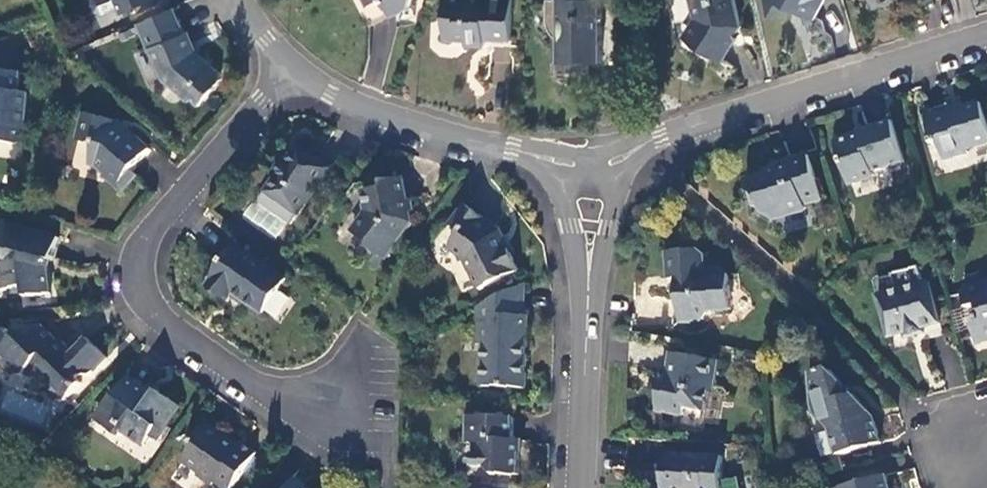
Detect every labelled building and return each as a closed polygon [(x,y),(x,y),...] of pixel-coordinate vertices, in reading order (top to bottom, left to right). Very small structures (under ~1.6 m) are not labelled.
[(154,0),(116,0),(122,14),(154,0)] [(409,0),(385,0),(395,14),(406,8),(409,0)] [(512,0),(445,0),(444,39),(466,39),(466,45),(483,46),(484,35),(491,35),(491,40),(510,41),(512,0)] [(601,0),(556,0),(547,0),(548,19),(548,24),(550,29),(553,34),(557,38),(557,79),(588,79),(588,62),(600,62),(601,0)] [(698,20),(686,39),(719,60),(741,26),(734,0),(694,0),(698,20)] [(814,21),(825,0),(766,0),(771,18),(792,11),(814,21)] [(185,33),(174,8),(137,24),(160,79),(188,102),(190,100),(197,106),(219,81),(219,75),(198,55),(187,33),(185,33)] [(0,72),(0,142),(11,143),(13,118),(23,119),(26,94),(16,93),(17,74),(0,72)] [(980,104),(964,109),(962,106),(947,110),(950,121),(928,128),(933,145),(938,144),(943,161),(965,154),(964,151),(986,144),(986,128),(980,104)] [(85,115),(78,141),(95,146),(91,164),(107,169),(106,179),(123,194),(136,176),(131,172),(149,151),(125,130),(123,132),(117,127),(115,126),(116,123),(85,115)] [(21,145),(23,119),(13,118),(11,143),(21,145)] [(905,162),(892,123),(867,130),(868,133),(837,143),(849,185),(875,176),(874,172),(905,162)] [(299,215),(330,170),(298,148),(287,163),(284,161),(274,175),(277,177),(267,193),(299,215)] [(822,200),(809,157),(775,168),(777,173),(747,181),(751,194),(757,197),(763,216),(772,220),(806,211),(805,205),(822,200)] [(408,223),(401,179),(383,183),(383,188),(363,193),(366,213),(352,234),(369,246),(367,249),(383,260),(408,223)] [(494,229),(465,207),(451,227),(461,235),(450,250),(467,262),(480,290),(519,271),(508,248),(504,250),(497,235),(492,232),(494,229)] [(0,225),(0,258),(2,270),(0,272),(0,284),(1,291),(25,289),(27,298),(50,295),(47,269),(48,261),(53,262),(58,239),(0,225)] [(286,280),(236,246),(213,278),(213,280),(207,288),(228,303),(234,294),(263,314),(286,280)] [(700,251),(667,254),(669,281),(681,280),(682,292),(678,293),(681,323),(703,321),(711,313),(733,311),(730,275),(722,269),(706,270),(705,255),(700,251)] [(966,280),(968,287),(984,283),(982,276),(966,280)] [(984,283),(968,287),(962,294),(967,308),(978,306),(980,315),(973,329),(977,344),(986,341),(986,282),(984,283)] [(928,284),(878,296),(889,338),(905,333),(907,338),(925,333),(923,328),(940,324),(928,284)] [(523,317),(524,288),(480,308),(479,345),(484,346),(483,387),(525,389),(527,317),(523,317)] [(13,379),(22,378),(24,375),(46,387),(46,395),(56,403),(64,403),(80,387),(75,382),(79,378),(89,377),(105,361),(85,341),(71,356),(59,344),(55,344),(40,329),(21,331),(13,338),(10,332),(0,334),(0,366),(13,379)] [(719,362),(671,355),(668,375),(673,376),(672,384),(666,383),(662,383),(656,413),(684,417),(685,410),(705,413),(709,394),(714,388),(719,362)] [(837,455),(882,443),(874,418),(869,420),(866,407),(853,395),(847,396),(844,385),(828,369),(810,373),(812,410),(817,417),(819,416),(822,422),(830,430),(837,455)] [(154,396),(128,378),(117,393),(115,392),(96,421),(118,436),(122,431),(143,446),(156,428),(161,432),(179,406),(157,393),(154,396)] [(473,470),(486,470),(491,475),(519,476),(520,442),(513,441),(513,418),(467,417),(466,444),(473,445),(473,470)] [(205,425),(191,446),(192,448),(182,462),(198,473),(196,476),(211,486),(213,482),(222,487),(232,487),(255,455),(239,444),(237,447),(205,425)] [(723,468),(687,467),(687,457),(665,456),(665,487),(722,487),(723,468)] [(723,459),(687,457),(687,467),(723,468),(723,459)] [(846,487),(890,487),(886,476),(846,487)]
